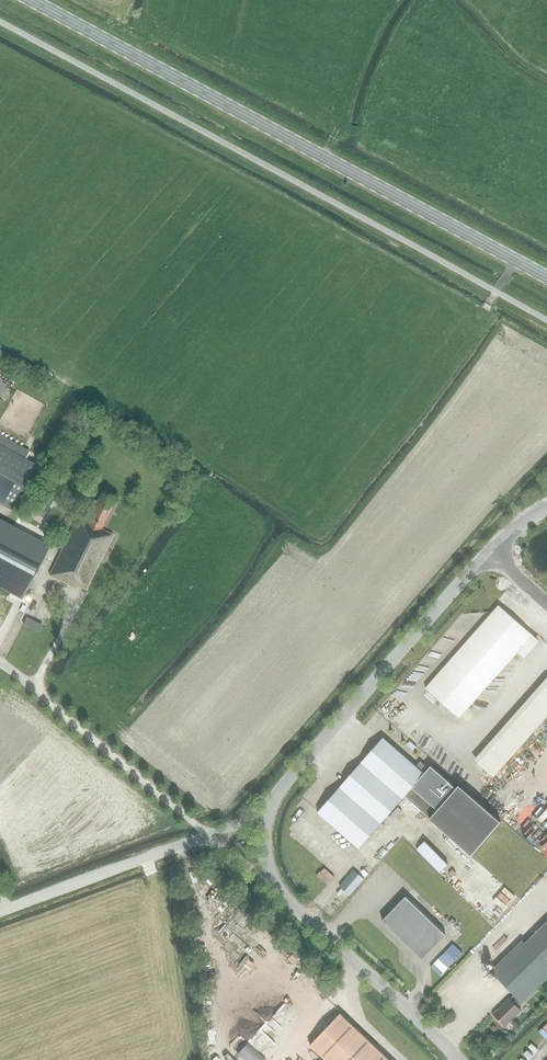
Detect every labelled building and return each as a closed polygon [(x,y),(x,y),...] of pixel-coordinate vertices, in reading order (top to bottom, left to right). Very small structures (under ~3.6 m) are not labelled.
[(0,446),(0,503),(2,504),(26,460),(0,446)] [(101,529),(116,499),(102,492),(97,502),(94,500),(83,521),(78,518),(49,575),(75,588),(76,586),(86,591),(113,535),(101,529)] [(34,505),(46,511),(52,500),(40,493),(34,505)] [(48,548),(0,522),(0,584),(22,596),(48,548)] [(498,605),(425,688),(459,718),(517,652),(521,656),(537,638),(498,605)] [(31,628),(34,620),(27,617),(23,625),(31,628)] [(477,763),(492,777),(546,715),(546,684),(477,763)] [(359,849),(404,797),(471,855),(500,822),(459,785),(456,788),(431,766),(429,768),(421,761),(416,766),(383,737),(317,812),(359,849)] [(242,847),(248,840),(242,835),(236,842),(242,847)] [(457,871),(432,850),(425,858),(450,880),(457,871)] [(353,870),(339,887),(349,895),(363,879),(353,870)] [(204,908),(217,898),(210,888),(197,898),(204,908)] [(422,959),(446,935),(405,896),(382,920),(422,959)] [(201,917),(191,919),(194,934),(205,932),(201,917)] [(521,1002),(522,1002),(546,978),(546,923),(526,943),(522,940),(491,971),(514,994),(521,1002)] [(203,950),(207,968),(216,966),(212,948),(203,950)] [(450,970),(457,962),(448,953),(440,961),(450,970)] [(288,998),(292,994),(282,983),(278,987),(288,998)] [(517,1006),(521,1002),(514,994),(510,999),(509,998),(493,1014),(505,1026),(521,1010),(517,1006)] [(310,1045),(325,1059),(390,1059),(340,1013),(310,1045)] [(240,1057),(244,1059),(267,1059),(251,1045),(240,1057)]
